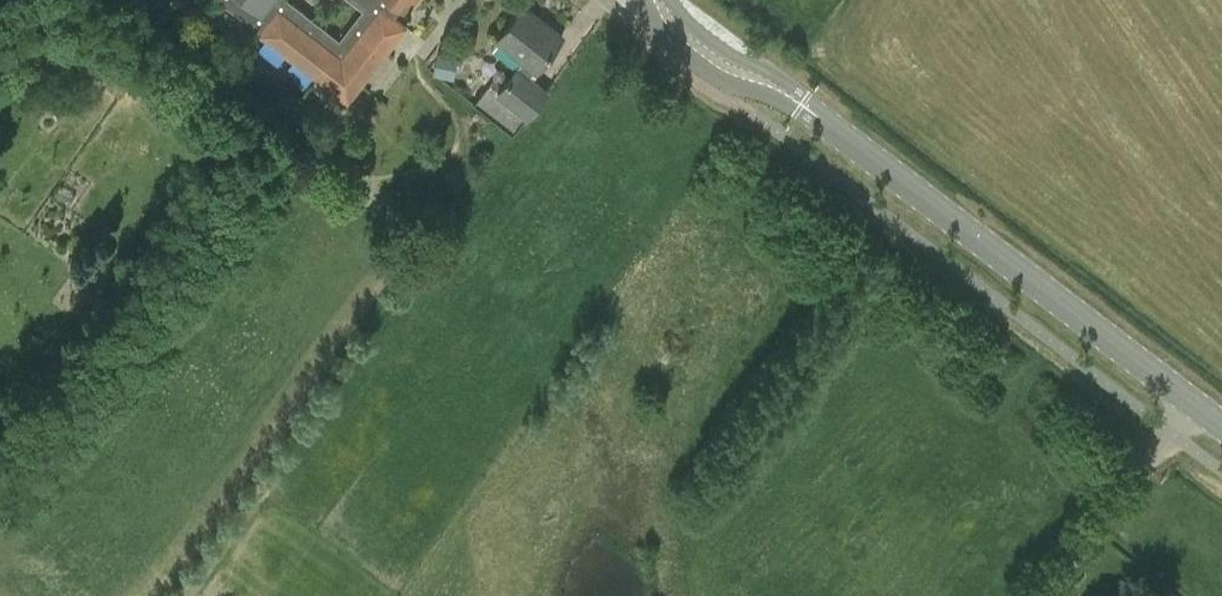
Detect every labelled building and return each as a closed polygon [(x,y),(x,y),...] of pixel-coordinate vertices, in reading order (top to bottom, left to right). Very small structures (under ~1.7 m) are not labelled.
[(254,26),(259,30),(257,33),(346,102),(407,24),(395,15),(402,6),(407,9),(413,0),(350,0),(361,9),(338,38),(289,0),(220,0),(254,26)] [(496,40),(498,41),(492,49),(515,66),(500,86),(491,80),(473,104),(512,133),(524,116),(527,118),(550,88),(530,73),(534,69),(535,70),(562,35),(523,5),(496,40)] [(438,46),(433,72),(455,75),(459,50),(438,46)]
